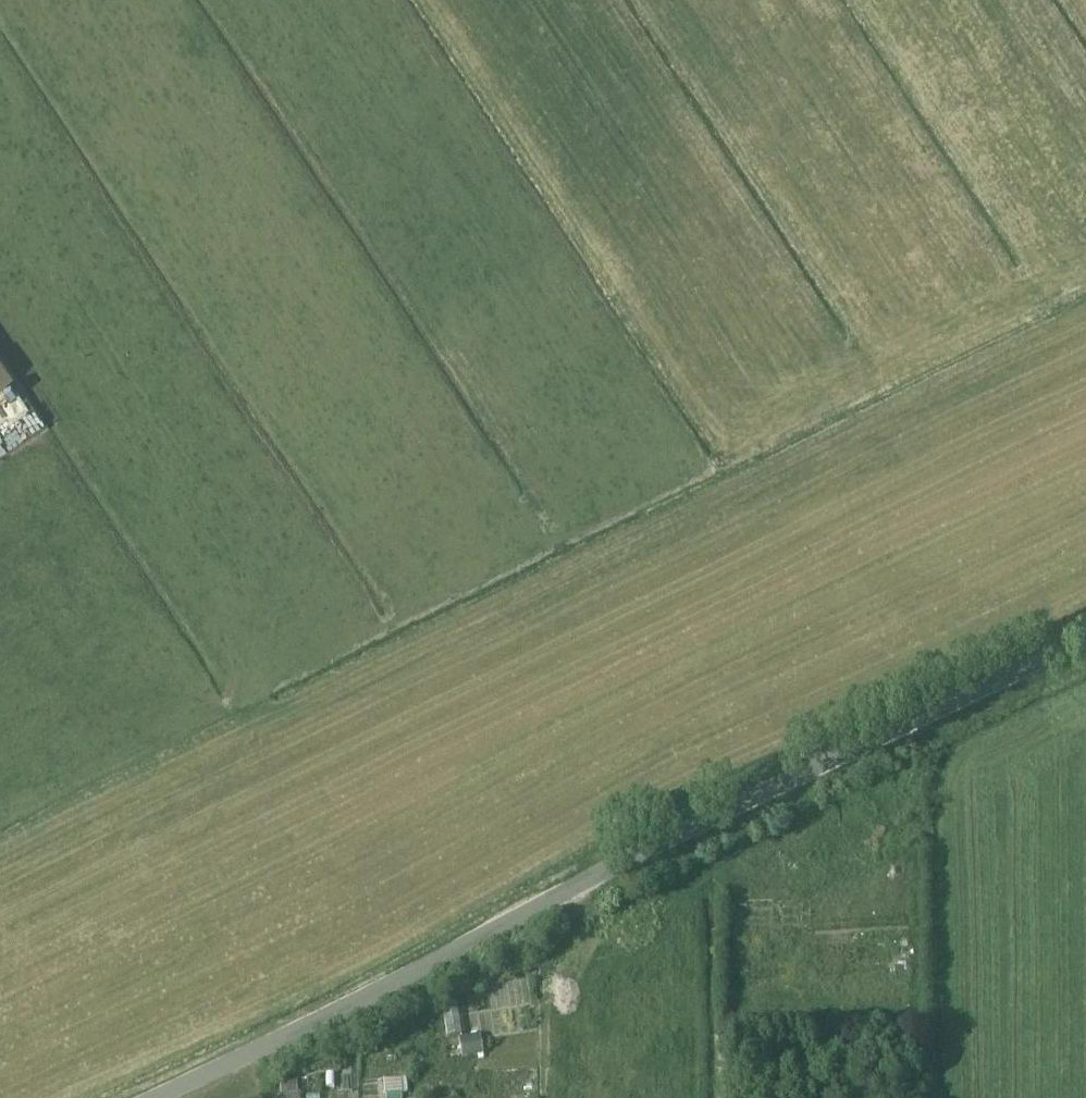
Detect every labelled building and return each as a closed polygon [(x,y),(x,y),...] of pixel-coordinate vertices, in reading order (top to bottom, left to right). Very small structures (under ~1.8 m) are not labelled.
[(22,380),(0,349),(0,396),(22,380)]
